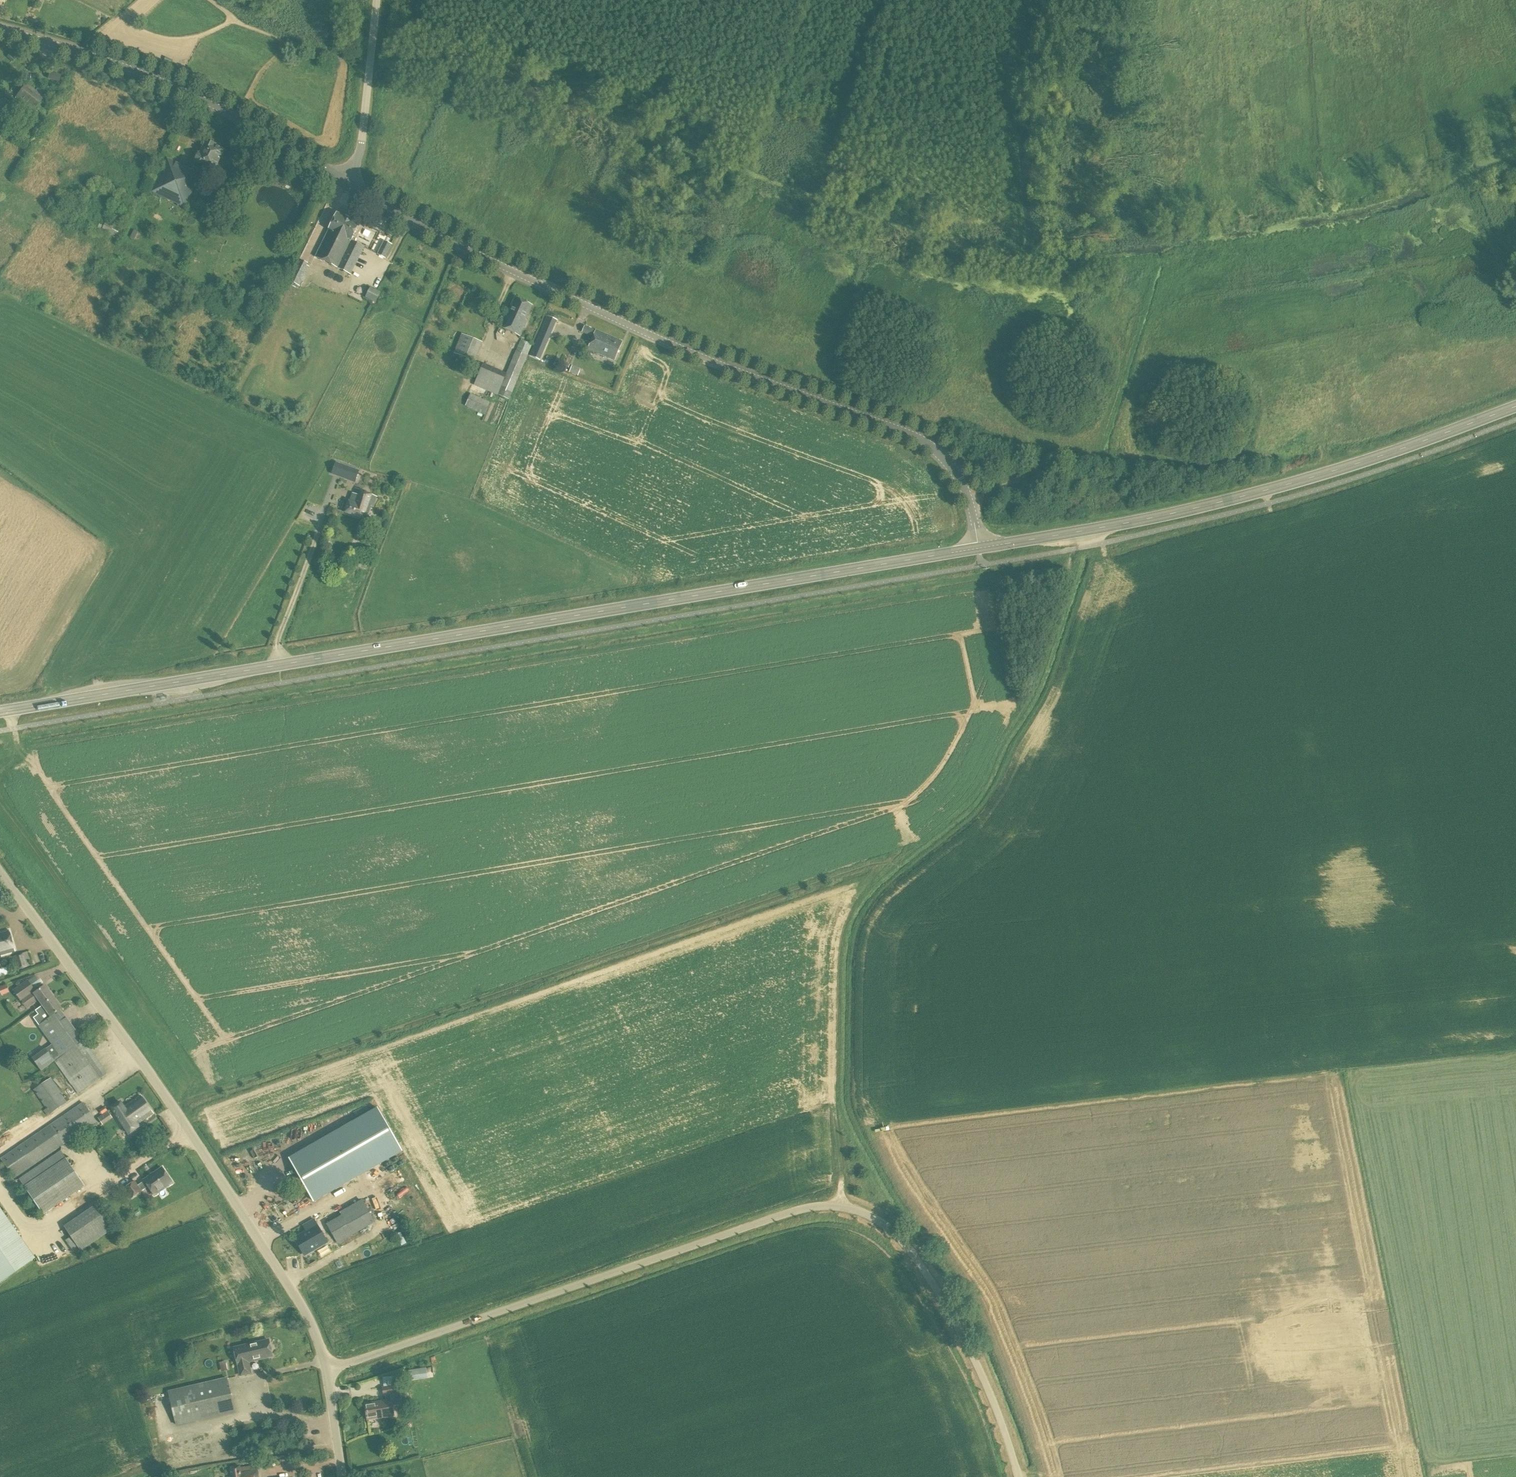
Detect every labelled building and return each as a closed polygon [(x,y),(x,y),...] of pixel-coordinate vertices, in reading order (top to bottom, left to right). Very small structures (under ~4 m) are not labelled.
[(58,82),(60,76),(50,72),(48,78),(58,82)] [(33,110),(43,97),(26,84),(15,97),(33,110)] [(215,140),(211,139),(208,140),(207,139),(199,155),(198,154),(195,161),(191,169),(167,158),(151,192),(185,208),(197,182),(201,184),(204,179),(199,176),(200,174),(199,174),(204,165),(214,170),(224,150),(216,145),(217,144),(215,143),(215,140)] [(350,274),(364,247),(351,241),(360,224),(337,212),(315,257),(350,274)] [(317,237),(312,248),(317,250),(322,239),(317,237)] [(117,248),(119,244),(111,239),(109,242),(117,248)] [(300,285),(308,267),(306,266),(307,263),(299,259),(289,279),(300,285)] [(381,293),(370,287),(365,298),(376,303),(381,293)] [(526,320),(533,306),(515,297),(508,311),(507,311),(499,326),(520,336),(527,320),(526,320)] [(596,330),(584,326),(582,332),(593,337),(588,349),(614,360),(622,341),(596,330)] [(540,329),(529,355),(539,359),(550,333),(540,329)] [(474,361),(482,342),(462,334),(454,353),(474,361)] [(509,399),(531,345),(521,340),(516,351),(516,350),(506,373),(483,363),(474,385),(509,399)] [(481,394),(475,391),(473,395),(471,394),(463,411),(482,420),(492,397),(481,393),(481,394)] [(352,467),(336,462),(331,474),(347,480),(348,479),(352,467)] [(372,509),(377,496),(356,489),(351,502),(348,501),(344,513),(363,520),(364,519),(368,520),(370,516),(368,515),(371,508),(372,509)] [(363,568),(365,561),(354,558),(352,565),(363,568)] [(8,931),(0,933),(0,955),(14,951),(8,931)] [(17,970),(31,965),(30,960),(31,960),(28,951),(12,956),(17,970)] [(20,1001),(35,990),(27,980),(12,990),(20,1001)] [(9,992),(6,985),(0,987),(0,993),(1,996),(9,992)] [(42,1005),(53,998),(45,986),(34,994),(33,992),(21,1001),(27,1009),(39,1000),(42,1005)] [(38,1025),(61,1057),(55,1061),(78,1094),(107,1074),(84,1040),(83,1041),(61,1009),(53,998),(42,1005),(35,1011),(38,1015),(34,1018),(39,1025),(38,1025)] [(41,1071),(54,1061),(45,1048),(31,1058),(41,1071)] [(64,1097),(51,1078),(33,1090),(33,1091),(31,1093),(41,1107),(43,1106),(46,1109),(44,1110),(48,1116),(70,1100),(67,1095),(64,1097)] [(140,1095),(125,1106),(121,1101),(111,1108),(128,1135),(141,1127),(139,1124),(154,1114),(140,1095)] [(14,1178),(97,1122),(83,1102),(0,1158),(14,1178)] [(402,1151),(377,1108),(289,1158),(314,1201),(402,1151)] [(102,1125),(112,1118),(108,1111),(97,1118),(102,1125)] [(44,1215),(85,1186),(61,1150),(19,1179),(44,1215)] [(153,1195),(171,1183),(162,1168),(143,1180),(144,1181),(137,1185),(134,1181),(123,1189),(129,1199),(148,1187),(153,1195)] [(387,1169),(380,1172),(382,1178),(389,1175),(387,1169)] [(114,1198),(121,1193),(119,1189),(111,1194),(114,1198)] [(337,1244),(375,1222),(362,1199),(340,1212),(341,1215),(326,1224),(337,1244)] [(81,1251),(113,1228),(97,1205),(64,1228),(70,1237),(65,1241),(72,1251),(78,1247),(81,1251)] [(34,1260),(0,1211),(0,1284),(34,1260)] [(304,1255),(326,1242),(314,1220),(303,1226),(306,1231),(294,1238),(304,1255)] [(401,1246),(406,1243),(400,1232),(395,1235),(401,1246)] [(250,1373),(247,1361),(272,1356),(268,1340),(233,1348),(237,1364),(238,1364),(240,1375),(250,1373)] [(409,1380),(427,1378),(426,1367),(408,1370),(409,1380)] [(397,1384),(396,1374),(385,1375),(386,1385),(397,1384)] [(175,1426),(235,1412),(227,1377),(167,1391),(175,1426)] [(394,1415),(391,1395),(399,1393),(398,1385),(383,1387),(385,1395),(386,1395),(386,1401),(366,1404),(368,1419),(394,1415)] [(256,1466),(243,1467),(243,1466),(230,1468),(232,1476),(257,1476),(256,1466)]
